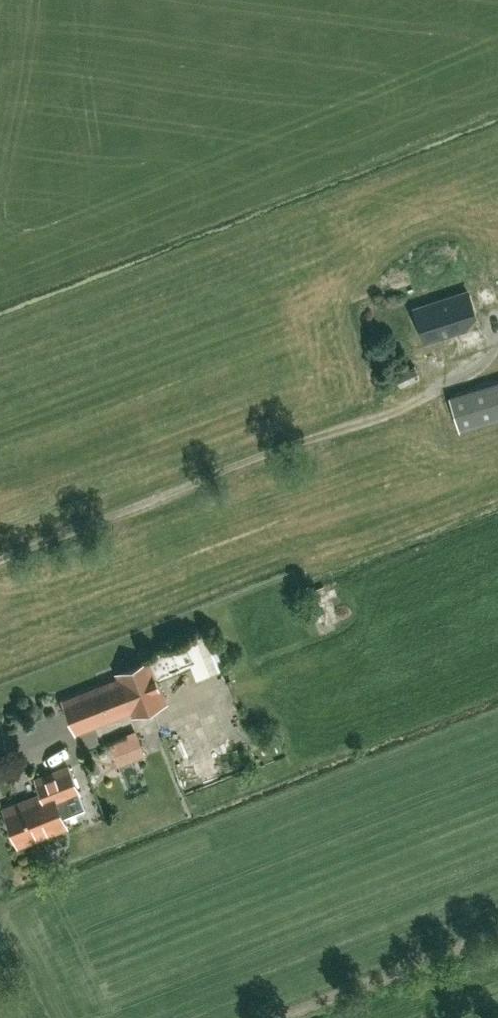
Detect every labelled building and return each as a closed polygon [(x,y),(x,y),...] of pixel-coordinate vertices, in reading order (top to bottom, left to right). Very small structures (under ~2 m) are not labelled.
[(425,341),(466,328),(475,313),(468,292),(414,309),(425,341)] [(396,374),(401,386),(420,378),(415,366),(396,374)] [(497,417),(497,383),(450,398),(459,429),(497,417)] [(209,631),(188,640),(150,656),(159,677),(190,664),(196,678),(223,666),(209,631)] [(118,673),(120,679),(63,702),(75,731),(132,709),(134,714),(164,703),(148,662),(118,673)] [(109,744),(120,767),(151,752),(140,730),(109,744)] [(84,809),(77,792),(67,768),(36,781),(42,795),(4,810),(18,845),(66,826),(63,818),(84,809)]
